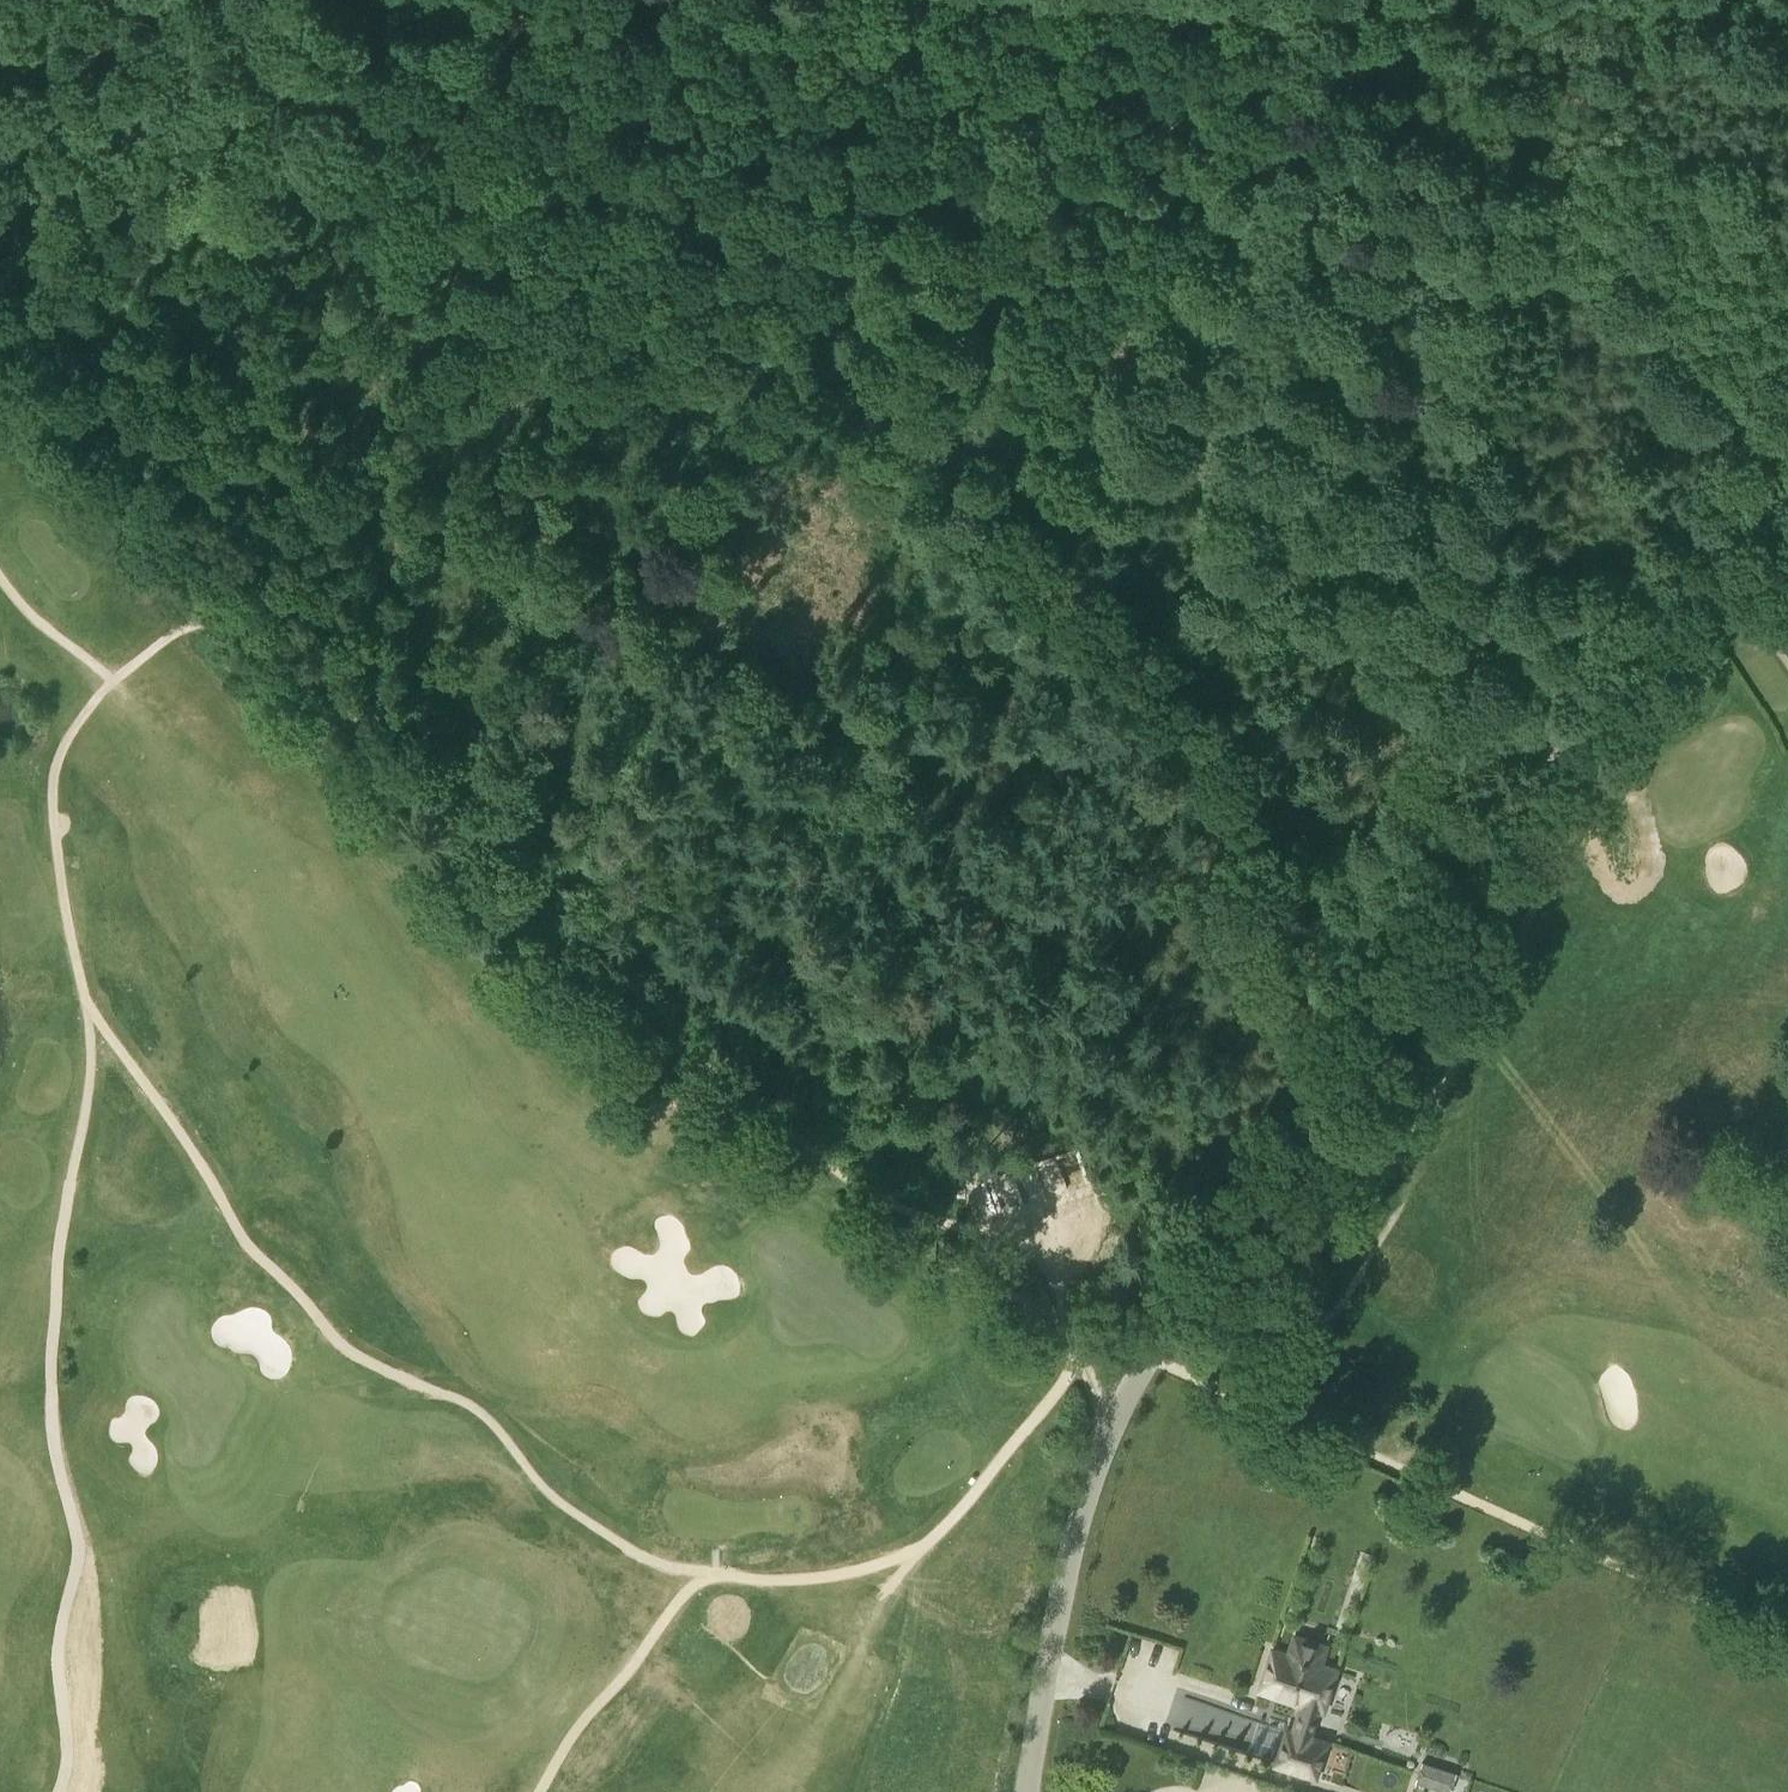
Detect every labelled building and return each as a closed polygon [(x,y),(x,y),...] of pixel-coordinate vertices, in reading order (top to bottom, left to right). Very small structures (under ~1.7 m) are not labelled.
[(1022,1165),(1037,1210),(1095,1191),(1081,1146),(1022,1165)] [(1320,1663),(1323,1652),(1293,1643),(1290,1654),(1272,1648),(1259,1690),(1301,1703),(1293,1730),(1286,1728),(1275,1764),(1319,1778),(1330,1742),(1310,1735),(1318,1708),(1324,1710),(1337,1669),(1320,1663)] [(1422,1762),(1415,1783),(1444,1791),(1451,1791),(1457,1773),(1422,1762)]
